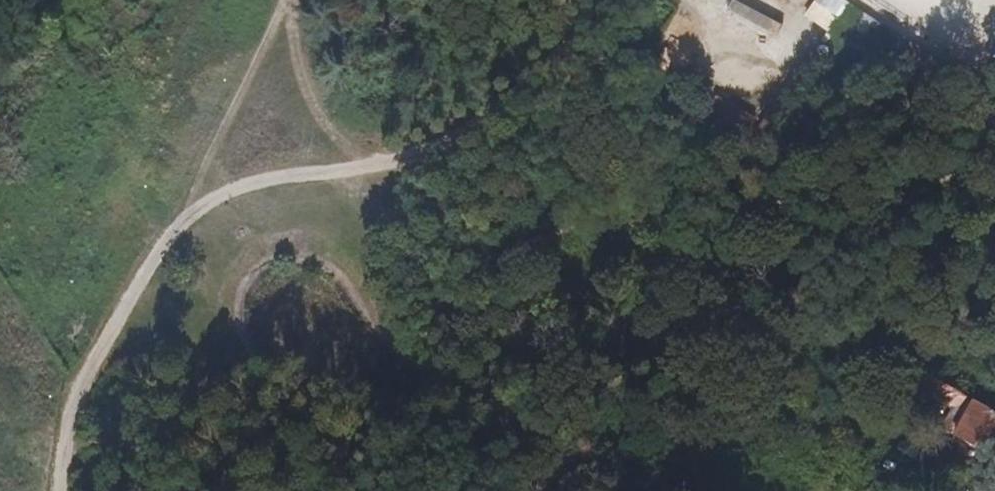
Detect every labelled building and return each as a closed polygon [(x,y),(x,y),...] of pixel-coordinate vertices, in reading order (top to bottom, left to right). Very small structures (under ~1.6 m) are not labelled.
[(865,40),(876,25),(843,0),(814,0),(801,16),(840,46),(852,30),(865,40)] [(961,400),(942,436),(990,463),(994,452),(994,418),(961,400)]
